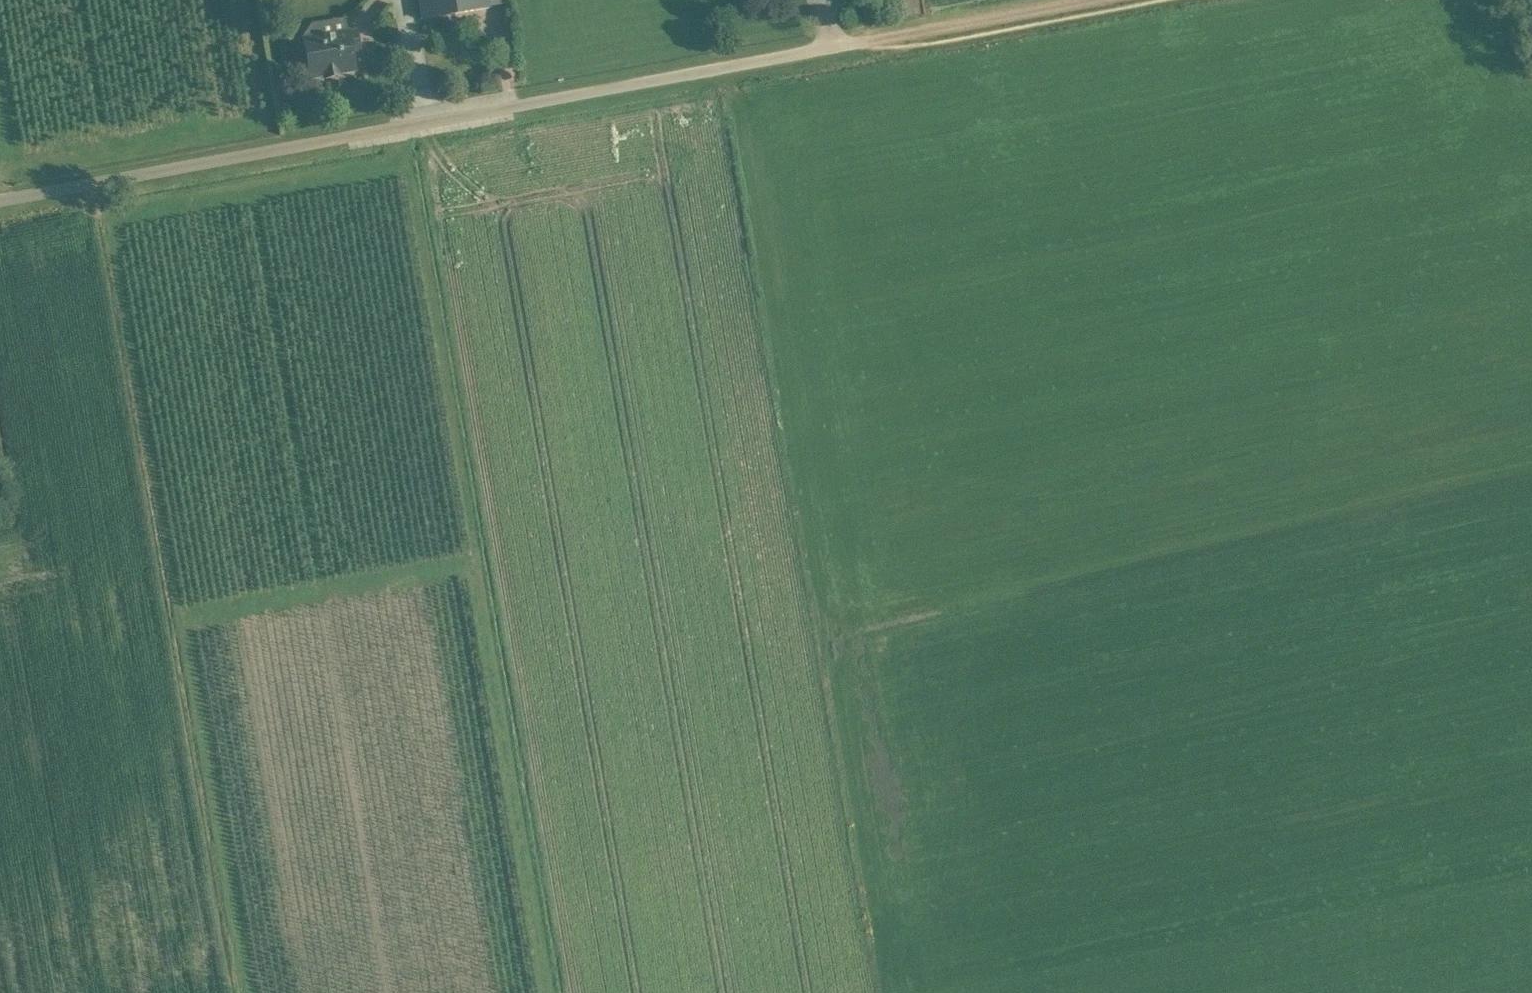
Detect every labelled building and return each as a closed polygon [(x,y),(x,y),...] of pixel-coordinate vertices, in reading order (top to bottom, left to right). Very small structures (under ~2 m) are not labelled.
[(424,18),(489,7),(488,0),(421,0),(424,18)] [(303,35),(304,39),(306,51),(302,53),(304,65),(308,66),(310,78),(326,75),(327,78),(340,76),(340,73),(356,70),(352,46),(359,44),(357,31),(348,32),(345,17),(312,22),(303,35)]
